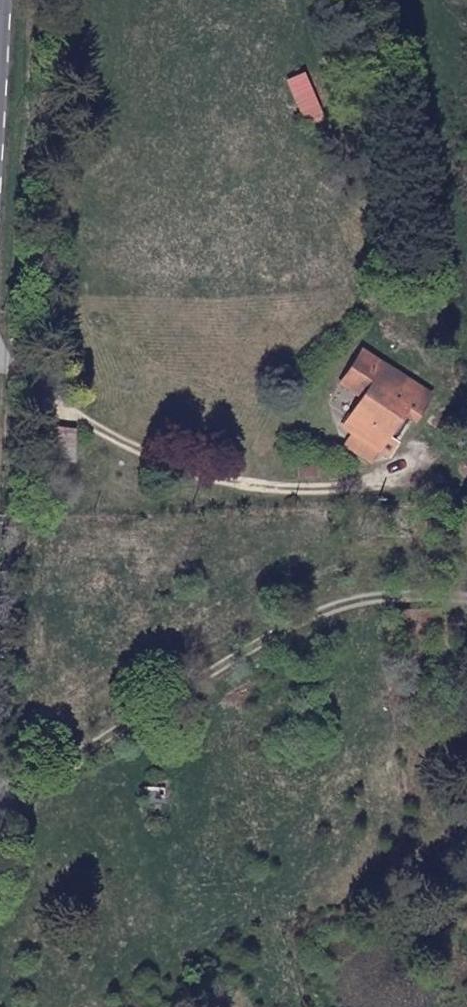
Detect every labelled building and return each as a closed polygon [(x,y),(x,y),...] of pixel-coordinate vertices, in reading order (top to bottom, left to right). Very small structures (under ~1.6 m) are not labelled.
[(341,385),(344,388),(365,358),(362,356),(341,385)] [(365,358),(344,388),(363,401),(351,418),(359,425),(352,436),(344,448),(369,465),(402,417),(412,425),(429,401),(365,358)] [(359,425),(351,418),(343,430),(352,436),(359,425)]
